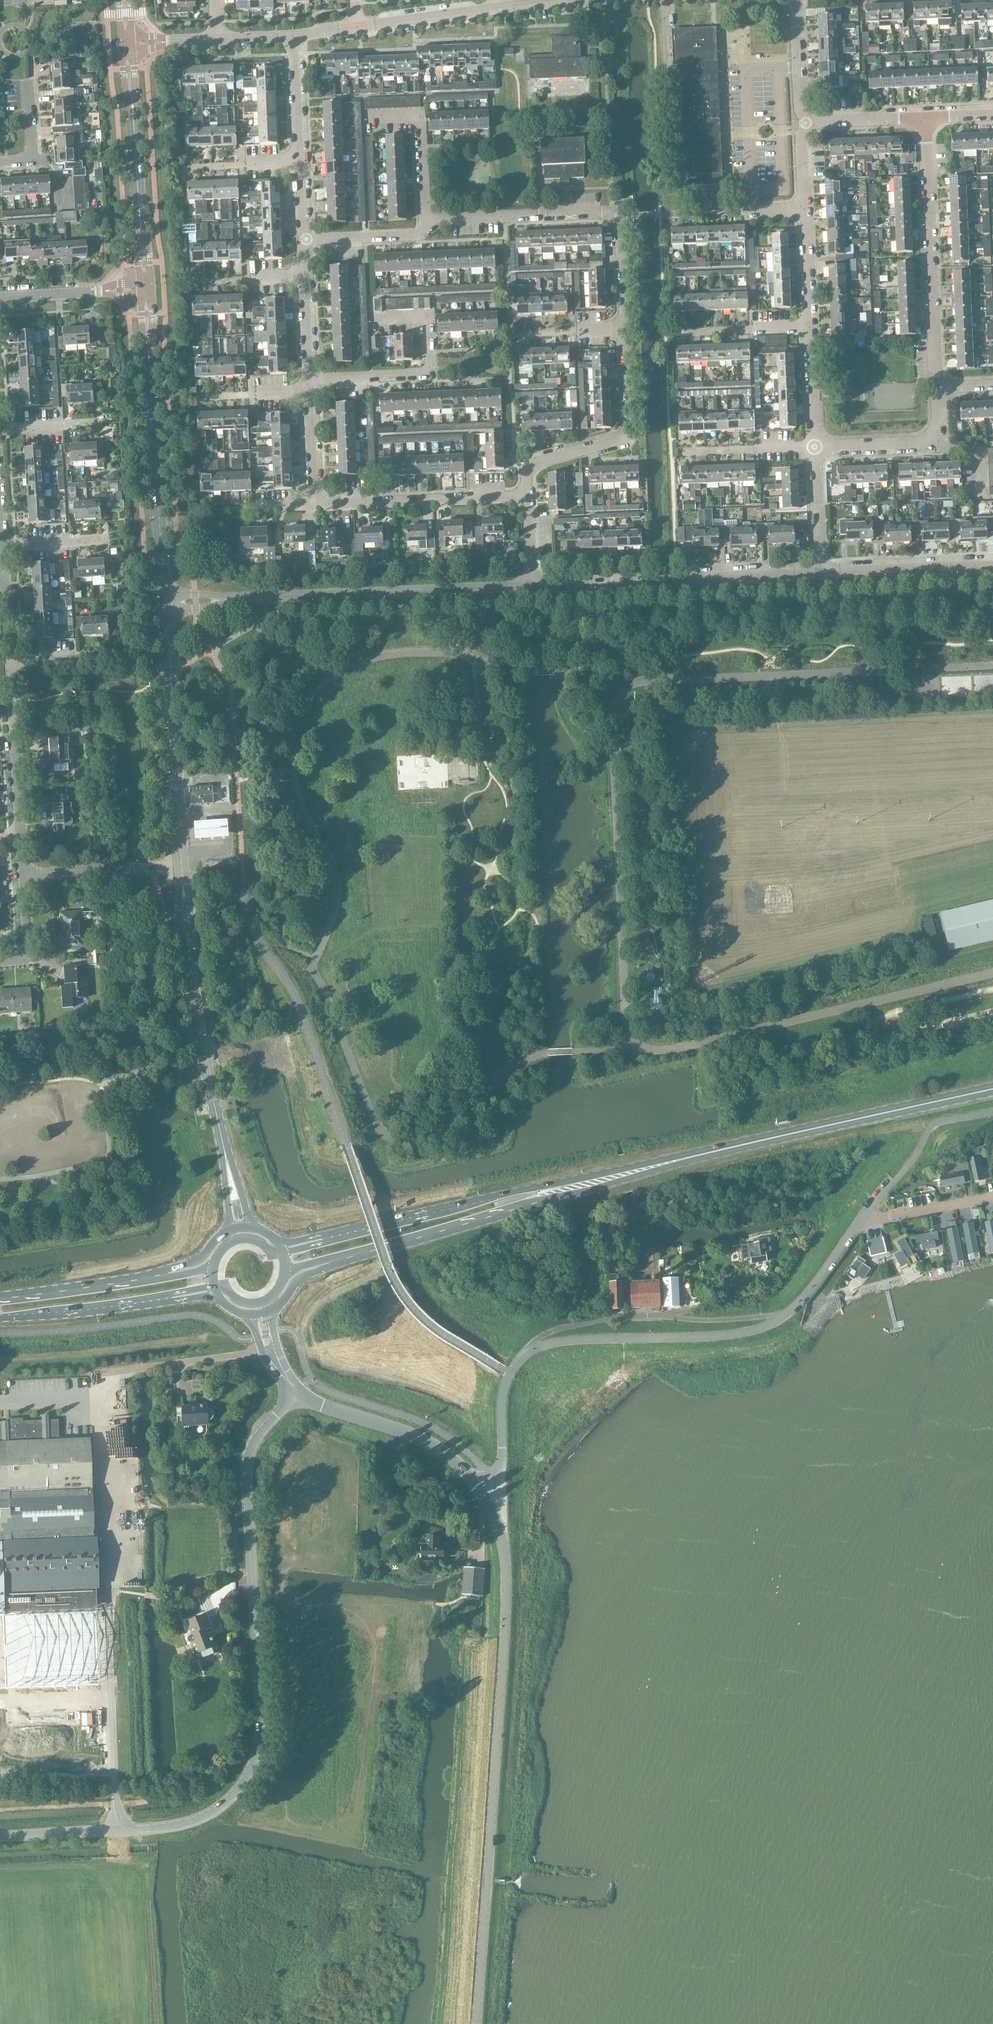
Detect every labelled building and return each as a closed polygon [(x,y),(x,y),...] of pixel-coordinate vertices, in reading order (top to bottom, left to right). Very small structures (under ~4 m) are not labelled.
[(179,4),(169,5),(170,14),(194,13),(193,7),(196,7),(195,0),(178,0),(179,4)] [(238,11),(250,11),(250,0),(237,0),(238,11)] [(250,11),(262,10),(262,0),(250,0),(250,11)] [(262,10),(274,9),(274,5),(274,0),(262,0),(262,10)] [(927,21),(926,3),(925,3),(924,1),(920,1),(918,3),(918,5),(914,5),(914,27),(920,27),(920,21),(927,21)] [(927,21),(939,20),(938,4),(934,4),(934,2),(932,1),(928,1),(927,3),(926,3),(927,21)] [(890,6),(891,25),(896,25),(896,22),(903,22),(903,5),(902,5),(902,4),(900,2),(897,2),(895,4),(895,5),(890,6)] [(938,4),(939,20),(939,27),(949,26),(952,24),(951,3),(938,4)] [(866,23),(879,23),(878,6),(866,7),(866,23)] [(891,27),(891,25),(890,6),(878,6),(879,23),(879,27),(891,27)] [(975,22),(974,6),(961,7),(962,23),(975,22)] [(986,6),(974,6),(975,22),(987,22),(986,6)] [(841,8),(825,9),(826,16),(818,16),(819,28),(841,27),(841,30),(848,30),(848,24),(841,25),(841,22),(836,23),(836,15),(842,15),(841,8)] [(841,27),(819,28),(819,40),(837,40),(836,33),(841,32),(841,30),(841,27)] [(684,124),(666,125),(667,145),(676,145),(677,178),(677,182),(677,185),(723,183),(723,173),(721,133),(720,127),(720,114),(718,113),(715,113),(713,65),(713,63),(712,33),(672,35),(673,65),(681,65),(684,124)] [(529,56),(530,80),(587,78),(586,58),(581,59),(580,36),(552,37),(553,55),(529,56)] [(837,40),(819,40),(820,52),(837,52),(842,51),(842,49),(845,49),(844,39),(837,40)] [(478,46),(466,47),(467,62),(467,66),(479,66),(479,61),(478,46)] [(490,46),(478,46),(479,61),(479,66),(483,66),(483,62),(496,61),(495,52),(491,52),(490,46)] [(454,47),(442,48),(443,63),(443,67),(455,67),(455,62),(454,47)] [(466,47),(454,47),(455,62),(455,67),(460,67),(459,62),(467,62),(466,47)] [(442,48),(430,49),(431,63),(431,68),(435,68),(435,63),(443,63),(442,48)] [(430,49),(418,49),(419,68),(419,73),(420,74),(423,74),(423,70),(431,69),(431,68),(431,63),(430,49)] [(820,52),(820,64),(838,64),(837,52),(820,52)] [(340,72),(347,72),(346,56),(334,57),(335,72),(335,77),(340,76),(340,72)] [(352,71),(359,71),(359,59),(359,56),(346,56),(347,72),(347,76),(352,76),(352,71)] [(328,72),(335,72),(334,57),(322,57),(322,77),(328,77),(328,72)] [(419,57),(407,58),(407,73),(408,73),(408,77),(412,77),(412,73),(419,73),(419,68),(419,57)] [(80,71),(69,72),(68,64),(72,64),(71,58),(58,59),(58,65),(51,66),(52,78),(69,77),(80,76),(80,71)] [(383,58),(371,59),(371,75),(371,79),(376,79),(376,75),(383,75),(383,58)] [(395,58),(383,58),(383,75),(383,78),(395,78),(395,74),(395,58)] [(407,58),(395,58),(395,74),(395,78),(400,78),(400,74),(407,73),(407,58)] [(359,59),(359,71),(360,79),(364,79),(364,75),(371,75),(371,59),(359,59)] [(819,65),(818,67),(818,70),(819,71),(821,71),(821,76),(838,76),(843,75),(843,73),(843,64),(838,64),(820,64),(820,65),(819,65)] [(192,100),(197,100),(198,100),(196,68),(196,65),(191,66),(190,69),(184,69),(185,87),(192,86),(192,100)] [(221,67),(209,68),(210,86),(217,85),(217,99),(223,99),(221,67)] [(233,67),(221,67),(223,99),(228,99),(227,85),(234,84),(233,67)] [(196,68),(198,100),(203,100),(203,86),(210,86),(209,68),(196,68)] [(243,78),(243,83),(275,82),(274,70),(275,70),(275,69),(256,70),(257,77),(243,78)] [(977,69),(965,70),(966,85),(978,85),(977,69)] [(953,70),(941,71),(941,86),(953,86),(953,70)] [(965,70),(953,70),(953,86),(966,85),(965,70)] [(929,71),(917,72),(917,87),(929,87),(929,71)] [(941,71),(929,71),(929,87),(941,86),(941,71)] [(905,72),(893,73),(893,89),(905,88),(905,72)] [(917,72),(905,72),(905,88),(917,87),(917,72)] [(881,89),(881,73),(868,74),(869,90),(881,89)] [(893,73),(881,73),(881,89),(893,89),(893,73)] [(838,76),(821,76),(821,89),(839,88),(838,76)] [(60,90),(60,96),(74,95),(73,89),(70,90),(69,77),(52,78),(53,91),(60,90)] [(487,80),(488,89),(497,89),(496,80),(487,80)] [(455,82),(456,91),(468,90),(467,84),(467,81),(463,81),(463,82),(455,82)] [(467,84),(468,90),(479,90),(479,81),(475,81),(475,84),(467,84)] [(257,88),(257,95),(275,94),(275,82),(243,83),(244,88),(257,88)] [(431,87),(432,92),(444,91),(443,82),(439,82),(439,86),(431,87)] [(371,89),(371,94),(383,94),(383,84),(379,85),(379,89),(371,89)] [(244,102),(244,103),(245,108),(276,107),(275,94),(257,95),(258,102),(244,102)] [(77,95),(74,95),(60,96),(61,102),(53,102),(54,115),(77,114),(80,113),(80,110),(78,108),(75,108),(74,109),(71,109),(71,101),(76,101),(78,99),(77,95)] [(324,104),(324,116),(341,115),(341,103),(324,104)] [(276,107),(245,108),(245,113),(258,113),(258,120),(276,119),(276,107)] [(477,113),(465,114),(466,131),(478,130),(477,113)] [(489,113),(477,113),(478,130),(490,130),(489,113)] [(77,114),(54,115),(55,128),(62,127),(63,133),(82,132),(82,126),(73,127),(72,119),(77,119),(77,114)] [(441,132),(441,114),(429,115),(429,132),(441,132)] [(453,114),(441,114),(441,132),(453,131),(453,114)] [(465,114),(453,114),(453,131),(466,131),(465,114)] [(223,115),(217,115),(218,129),(211,129),(212,147),(217,147),(217,149),(218,150),(223,150),(224,148),(223,115)] [(228,115),(223,115),(224,148),(225,148),(225,149),(231,149),(231,148),(231,146),(236,146),(237,146),(236,128),(229,128),(228,115)] [(324,116),(325,128),(342,127),(341,115),(324,116)] [(197,116),(192,116),(193,130),(186,130),(186,149),(187,149),(187,148),(199,148),(197,116)] [(199,148),(212,147),(211,129),(204,129),(203,116),(197,116),(199,148)] [(245,127),(245,133),(277,131),(276,119),(258,120),(258,127),(245,127)] [(325,128),(325,140),(342,139),(342,127),(325,128)] [(90,141),(100,141),(100,131),(91,131),(90,141)] [(245,133),(239,133),(239,138),(260,137),(260,145),(278,144),(278,143),(277,139),(279,139),(280,138),(280,134),(279,134),(277,134),(277,131),(245,133)] [(541,141),(542,166),(544,166),(545,180),(560,179),(560,184),(569,184),(569,178),(584,178),(584,165),(585,164),(584,139),(563,140),(562,131),(543,132),(543,141),(541,141)] [(56,139),(57,152),(74,151),(77,151),(77,150),(76,144),(83,143),(82,132),(63,133),(63,139),(56,139)] [(964,151),(976,151),(976,135),(964,136),(964,151)] [(976,151),(988,150),(988,135),(976,135),(976,151)] [(952,152),(964,151),(964,136),(951,136),(952,152)] [(386,137),(387,149),(404,149),(403,137),(386,137)] [(902,138),(890,139),(890,155),(909,154),(908,146),(902,146),(902,138)] [(325,140),(326,152),(343,151),(342,139),(325,140)] [(866,140),(866,160),(867,163),(871,163),(871,155),(878,155),(878,139),(866,140)] [(890,139),(878,139),(878,155),(890,155),(890,139)] [(842,157),(854,156),(854,140),(842,141),(842,157)] [(854,161),(863,161),(866,160),(866,140),(854,140),(854,156),(854,161)] [(842,141),(829,141),(829,143),(827,143),(825,145),(826,150),(827,151),(830,151),(830,157),(837,157),(837,162),(840,161),(842,161),(842,157),(842,141)] [(387,149),(387,162),(404,161),(404,149),(387,149)] [(79,150),(77,150),(77,151),(57,152),(57,157),(55,158),(56,164),(58,164),(58,165),(64,164),(65,170),(73,169),(74,177),(84,176),(86,176),(85,168),(83,168),(82,162),(80,162),(79,150)] [(326,152),(326,164),(343,164),(343,151),(326,152)] [(387,162),(388,174),(405,173),(404,161),(387,162)] [(326,164),(327,176),(344,176),(343,164),(326,164)] [(907,167),(894,167),(894,172),(891,172),(891,175),(907,174),(907,167)] [(102,170),(94,170),(95,182),(103,182),(102,170)] [(388,174),(388,186),(405,185),(405,173),(388,174)] [(327,176),(327,188),(344,188),(344,176),(327,176)] [(965,177),(949,178),(950,190),(966,190),(977,189),(976,183),(965,184),(965,177)] [(48,178),(36,179),(37,195),(49,194),(48,178)] [(24,179),(12,180),(13,197),(20,196),(20,202),(26,201),(25,196),(24,179)] [(36,179),(24,179),(25,196),(37,195),(36,179)] [(13,197),(12,180),(0,181),(1,198),(13,197)] [(894,181),(894,193),(910,192),(909,180),(894,181)] [(238,182),(226,183),(227,214),(233,214),(232,200),(239,200),(238,182)] [(214,183),(201,184),(203,215),(208,215),(207,201),(214,201),(214,183)] [(222,221),(228,221),(227,214),(226,183),(214,183),(214,201),(221,200),(222,221)] [(841,183),(825,183),(826,196),(842,195),(853,195),(853,189),(841,190),(841,183)] [(197,215),(202,215),(203,215),(201,184),(189,184),(190,202),(196,201),(197,215)] [(248,193),(248,197),(248,198),(280,196),(279,184),(261,185),(261,192),(248,193)] [(388,186),(389,198),(406,197),(405,185),(388,186)] [(327,188),(327,200),(345,200),(344,188),(327,188)] [(950,190),(951,202),(966,202),(966,190),(950,190)] [(894,193),(895,205),(910,204),(910,192),(894,193)] [(826,196),(827,208),(842,207),(842,195),(826,196)] [(248,198),(248,203),(262,203),(262,210),(280,209),(280,196),(248,198)] [(389,198),(389,210),(406,209),(406,197),(389,198)] [(327,200),(328,213),(345,212),(345,200),(327,200)] [(951,202),(951,214),(967,214),(966,202),(951,202)] [(895,205),(895,217),(911,216),(910,204),(895,205)] [(827,208),(827,220),(848,219),(848,221),(854,221),(854,216),(848,216),(847,213),(842,213),(842,207),(827,208)] [(249,217),(249,223),(281,221),(280,209),(262,210),(262,217),(249,217)] [(406,209),(389,210),(390,222),(406,221),(406,209)] [(52,218),(52,223),(65,222),(64,212),(55,213),(55,218),(52,218)] [(64,212),(65,222),(76,222),(76,212),(64,212)] [(345,212),(328,213),(328,225),(346,224),(345,212)] [(967,214),(951,214),(952,226),(967,226),(967,214)] [(895,217),(896,229),(912,228),(911,216),(895,217)] [(827,220),(828,232),(843,231),(843,225),(848,225),(848,221),(848,219),(827,220)] [(263,227),(263,235),(282,234),(281,221),(249,223),(249,228),(263,227)] [(952,226),(952,239),(968,238),(967,226),(952,226)] [(732,227),(720,228),(721,243),(732,243),(732,227)] [(745,242),(744,227),(732,227),(732,243),(733,248),(737,248),(737,243),(745,242)] [(553,229),(553,232),(554,232),(554,247),(566,247),(566,231),(562,231),(561,228),(553,229)] [(708,228),(696,229),(696,244),(709,244),(708,228)] [(720,228),(708,228),(709,244),(721,243),(720,228)] [(896,229),(896,241),(912,240),(912,228),(896,229)] [(685,245),(684,229),(672,230),(672,245),(685,245)] [(696,229),(684,229),(685,245),(696,244),(696,229)] [(228,230),(222,230),(222,235),(219,235),(220,244),(216,244),(217,262),(229,261),(228,230)] [(234,243),(233,230),(228,230),(229,261),(242,261),(241,243),(234,243)] [(590,230),(577,231),(578,247),(590,246),(590,230)] [(601,230),(590,230),(590,246),(602,246),(601,230)] [(204,262),(203,231),(197,231),(198,245),(191,245),(191,263),(204,262)] [(208,231),(203,231),(204,262),(217,262),(216,244),(209,244),(208,231)] [(577,231),(566,231),(566,247),(566,253),(572,253),(572,247),(578,247),(577,231)] [(843,231),(828,232),(828,244),(849,243),(849,246),(855,245),(855,240),(853,240),(853,237),(843,238),(843,231)] [(541,232),(529,233),(530,248),(542,248),(541,232)] [(554,232),(553,232),(541,232),(542,248),(554,247),(554,232)] [(519,271),(519,267),(518,249),(530,248),(529,233),(517,233),(518,241),(511,241),(512,271),(519,271)] [(250,242),(250,248),(282,246),(282,234),(263,235),(264,241),(250,242)] [(773,248),(788,248),(788,235),(772,236),(773,248)] [(55,260),(57,262),(60,262),(61,260),(62,260),(62,265),(67,265),(66,244),(61,244),(60,236),(53,237),(53,245),(54,244),(55,260)] [(952,239),(953,251),(968,250),(968,238),(952,239)] [(912,240),(896,241),(897,254),(913,253),(912,240)] [(18,258),(30,258),(29,246),(29,242),(17,243),(18,258)] [(86,242),(66,244),(67,265),(72,264),(72,259),(87,258),(86,242)] [(5,259),(18,258),(17,243),(4,244),(5,259)] [(849,243),(828,244),(829,256),(836,256),(837,261),(849,260),(850,260),(853,260),(853,255),(853,245),(849,246),(849,243)] [(54,244),(53,245),(41,245),(43,266),(48,266),(47,261),(48,261),(50,262),(53,262),(54,260),(55,260),(54,244)] [(29,246),(30,258),(30,262),(38,261),(38,267),(43,266),(41,245),(29,246)] [(282,246),(250,248),(251,253),(264,252),(264,260),(283,259),(282,246)] [(768,253),(773,253),(773,260),(789,260),(788,248),(773,248),(768,248),(768,253)] [(984,249),(984,250),(977,250),(978,254),(984,254),(984,258),(991,257),(991,249),(984,249)] [(495,250),(483,251),(484,268),(496,267),(495,250)] [(968,250),(953,251),(953,263),(969,262),(968,250)] [(471,251),(459,252),(459,269),(471,268),(471,251)] [(483,251),(471,251),(471,268),(484,268),(483,251)] [(459,252),(446,253),(447,269),(459,269),(459,252)] [(435,253),(423,254),(423,270),(435,270),(435,253)] [(446,253),(435,253),(435,270),(447,269),(446,253)] [(411,254),(399,255),(399,271),(411,271),(411,254)] [(423,254),(411,254),(411,271),(423,270),(423,254)] [(387,272),(387,255),(374,256),(375,272),(387,272)] [(399,255),(387,255),(387,272),(399,271),(399,255)] [(768,272),(774,272),(789,272),(789,260),(773,260),(774,267),(768,268),(768,272)] [(837,266),(829,266),(830,279),(845,278),(850,278),(850,280),(856,280),(856,275),(856,272),(850,272),(850,260),(837,261),(837,266)] [(897,264),(898,276),(914,275),(913,263),(897,264)] [(331,266),(331,279),(348,278),(348,265),(331,266)] [(608,278),(608,271),(605,271),(590,272),(590,284),(605,283),(605,278),(608,278)] [(774,272),(774,284),(790,284),(789,272),(774,272)] [(954,273),(954,285),(970,284),(969,272),(954,273)] [(898,276),(898,288),(914,287),(914,275),(898,276)] [(331,279),(332,291),(349,290),(348,278),(331,279)] [(830,279),(830,291),(846,290),(845,278),(830,279)] [(590,284),(591,296),(606,295),(605,283),(590,284)] [(790,284),(774,284),(775,291),(770,291),(770,296),(775,296),(790,296),(790,284)] [(954,285),(955,297),(970,296),(970,284),(954,285)] [(898,288),(899,300),(915,299),(914,287),(898,288)] [(735,289),(723,290),(723,310),(735,310),(735,289)] [(747,289),(735,289),(735,310),(748,310),(747,289)] [(332,291),(332,303),(349,303),(349,290),(332,291)] [(711,290),(711,295),(711,311),(723,310),(723,290),(711,290)] [(830,291),(831,303),(846,302),(846,290),(830,291)] [(529,294),(529,298),(530,298),(531,314),(543,314),(542,298),(542,294),(529,294)] [(606,295),(591,296),(591,308),(606,307),(606,295)] [(711,295),(699,296),(699,311),(711,311),(711,295)] [(226,314),(226,328),(232,328),(230,296),(217,297),(218,315),(226,314)] [(230,296),(232,328),(237,328),(237,314),(244,313),(243,296),(230,296)] [(687,312),(687,296),(674,297),(675,312),(687,312)] [(699,296),(687,296),(687,312),(699,311),(699,296)] [(790,296),(775,296),(775,308),(791,308),(790,296)] [(955,297),(955,309),(971,309),(970,296),(955,297)] [(201,329),(207,329),(206,297),(193,298),(194,316),(201,315),(201,329)] [(212,315),(218,315),(217,297),(206,297),(207,329),(212,329),(212,315)] [(554,297),(542,298),(543,314),(555,313),(554,297)] [(567,297),(554,297),(555,313),(567,313),(567,297)] [(530,298),(529,298),(517,299),(518,315),(531,314),(530,298)] [(253,307),(253,313),(285,312),(284,299),(266,300),(266,307),(253,307)] [(375,299),(375,312),(383,311),(382,299),(375,299)] [(899,300),(899,312),(915,311),(915,299),(899,300)] [(831,303),(831,315),(847,314),(846,302),(831,303)] [(332,303),(333,315),(350,314),(349,303),(332,303)] [(955,309),(956,321),(971,321),(971,309),(955,309)] [(899,312),(900,324),(916,323),(915,311),(899,312)] [(267,318),(267,325),(285,324),(285,312),(253,313),(253,318),(267,318)] [(498,313),(486,314),(487,331),(499,331),(498,313)] [(333,315),(333,327),(350,326),(350,314),(333,315)] [(474,314),(462,315),(462,332),(474,332),(474,314)] [(486,314),(474,314),(474,332),(487,331),(486,314)] [(831,315),(832,327),(856,326),(856,320),(847,321),(847,314),(831,315)] [(450,333),(449,315),(437,316),(438,333),(450,333)] [(462,315),(449,315),(450,333),(462,332),(462,315)] [(956,321),(956,333),(972,333),(971,321),(956,321)] [(916,323),(900,324),(901,336),(916,336),(916,323)] [(254,332),(254,338),(286,337),(285,324),(267,325),(268,332),(254,332)] [(333,327),(334,339),(351,338),(350,326),(333,327)] [(856,326),(832,327),(832,339),(839,339),(840,345),(852,345),(852,338),(848,338),(848,331),(856,331),(856,326)] [(89,328),(77,329),(78,346),(90,345),(90,347),(97,347),(96,335),(90,335),(89,328)] [(78,346),(77,329),(64,329),(64,337),(58,337),(59,349),(66,349),(66,346),(78,346)] [(19,332),(20,345),(36,344),(35,331),(19,332)] [(956,333),(957,345),(972,345),(972,333),(956,333)] [(389,344),(389,349),(412,348),(412,335),(395,336),(395,343),(389,344)] [(268,343),(268,350),(286,349),(286,337),(254,338),(255,343),(268,343)] [(334,339),(334,351),(351,351),(351,338),(334,339)] [(227,340),(227,345),(228,359),(220,359),(221,377),(234,376),(232,345),(232,339),(227,340)] [(20,345),(20,357),(37,356),(36,344),(20,345)] [(238,345),(232,345),(234,376),(247,376),(246,358),(239,358),(238,345)] [(738,366),(738,361),(737,345),(725,346),(726,361),(732,361),(732,366),(738,366)] [(749,345),(737,345),(738,361),(750,360),(749,345)] [(957,345),(957,357),(973,357),(972,345),(957,345)] [(209,377),(208,346),(202,346),(203,360),(196,360),(197,378),(209,377)] [(213,346),(208,346),(209,377),(221,377),(220,359),(214,359),(213,346)] [(714,368),(714,362),(713,346),(701,347),(702,362),(708,362),(708,368),(714,368)] [(720,368),(719,362),(726,361),(725,346),(713,346),(714,362),(714,368),(720,368)] [(677,363),(690,363),(689,347),(677,348),(677,363)] [(690,363),(702,362),(701,347),(689,347),(690,363)] [(754,348),(754,357),(759,357),(758,355),(777,354),(778,368),(793,367),(793,355),(788,355),(787,347),(781,347),(776,347),(770,347),(765,348),(760,348),(754,348)] [(412,348),(389,349),(390,361),(413,360),(412,348)] [(256,357),(255,357),(255,363),(287,361),(286,349),(268,350),(269,356),(256,357)] [(544,350),(545,366),(551,365),(552,373),(557,373),(557,349),(544,350)] [(569,349),(557,349),(557,373),(563,372),(562,365),(570,364),(570,369),(575,369),(575,354),(569,354),(569,349)] [(516,352),(516,362),(520,362),(520,367),(533,366),(532,350),(520,351),(520,352),(516,352)] [(533,366),(545,366),(544,350),(532,350),(533,366)] [(576,358),(587,358),(587,350),(576,350),(576,358)] [(351,351),(334,351),(335,364),(352,363),(351,351)] [(253,354),(248,355),(248,363),(255,363),(255,357),(256,357),(256,354),(253,354)] [(587,369),(593,369),(593,368),(609,367),(608,355),(593,356),(593,363),(587,363),(587,369)] [(20,357),(21,370),(38,368),(37,356),(20,357)] [(973,357),(957,357),(958,370),(973,369),(973,357)] [(287,361),(255,363),(256,368),(270,367),(270,375),(287,374),(287,361)] [(593,368),(593,369),(594,380),(610,379),(609,367),(593,368)] [(773,373),(778,373),(778,380),(794,379),(793,367),(778,368),(772,368),(773,373)] [(21,370),(22,382),(39,381),(38,368),(21,370)] [(594,380),(595,392),(610,391),(610,379),(594,380)] [(778,380),(774,380),(774,392),(779,392),(794,391),(794,379),(778,380)] [(22,382),(23,394),(39,393),(39,381),(22,382)] [(93,386),(81,386),(82,403),(94,402),(94,395),(100,394),(100,383),(93,383),(93,386)] [(82,403),(81,386),(68,387),(68,385),(62,385),(62,397),(69,396),(69,404),(82,403)] [(501,389),(489,390),(490,407),(502,407),(501,389)] [(477,390),(465,391),(466,408),(478,408),(477,390)] [(489,390),(477,390),(478,408),(490,407),(489,390)] [(465,391),(453,392),(454,409),(466,408),(465,391)] [(595,392),(595,404),(611,404),(610,391),(595,392)] [(779,392),(774,392),(775,404),(780,404),(795,403),(794,391),(779,392)] [(441,392),(429,393),(430,410),(442,409),(441,392)] [(453,392),(441,392),(442,409),(454,409),(453,392)] [(39,393),(23,394),(23,407),(40,406),(39,393)] [(417,393),(405,394),(405,411),(418,410),(417,393)] [(429,393),(417,393),(418,410),(430,410),(429,393)] [(394,411),(393,394),(381,395),(381,412),(394,411)] [(405,394),(393,394),(394,411),(405,411),(405,394)] [(337,403),(337,416),(354,415),(354,403),(337,403)] [(795,416),(795,403),(780,404),(780,416),(795,416)] [(973,419),(973,403),(960,404),(961,420),(973,419)] [(985,403),(973,403),(973,419),(985,419),(985,403)] [(985,403),(985,419),(992,418),(992,403),(985,403)] [(595,404),(596,416),(611,416),(611,404),(595,404)] [(248,411),(236,412),(237,443),(243,443),(242,429),(249,429),(248,411)] [(535,416),(535,411),(529,411),(529,416),(524,416),(524,432),(536,431),(535,416)] [(704,416),(697,416),(696,411),(692,412),(693,432),(705,431),(704,416)] [(753,429),(752,414),(746,414),(745,411),(740,411),(740,415),(741,430),(753,429)] [(223,412),(211,413),(213,451),(218,451),(217,430),(224,430),(223,412)] [(236,412),(223,412),(224,430),(231,430),(231,443),(237,443),(236,412)] [(693,432),(692,412),(680,412),(680,432),(693,432)] [(729,430),(728,415),(728,412),(716,412),(716,416),(717,431),(729,430)] [(207,451),(212,451),(213,451),(211,413),(198,414),(199,431),(206,431),(207,451)] [(258,423),(258,428),(290,427),(289,414),(272,415),(272,422),(258,423)] [(572,414),(559,415),(560,430),(572,430),(572,414)] [(337,416),(338,427),(355,427),(354,415),(337,416)] [(536,431),(548,431),(548,415),(535,416),(536,431)] [(559,415),(548,415),(548,431),(549,431),(549,433),(550,434),(554,434),(556,432),(556,430),(560,430),(559,415)] [(740,415),(728,415),(729,430),(741,430),(740,415)] [(611,416),(596,416),(596,428),(612,428),(611,416)] [(716,416),(704,416),(705,431),(717,431),(716,416)] [(795,416),(780,416),(776,416),(777,422),(780,422),(781,428),(796,428),(795,416)] [(394,433),(394,425),(378,426),(378,434),(394,433)] [(290,427),(258,428),(258,434),(272,433),(272,440),(290,439),(290,427)] [(338,427),(338,440),(355,439),(355,427),(338,427)] [(486,433),(486,445),(503,444),(503,432),(486,433)] [(252,453),(259,453),(291,451),(290,439),(272,440),(272,447),(259,447),(259,448),(252,448),(252,453)] [(338,440),(339,452),(356,451),(355,439),(338,440)] [(97,444),(85,445),(86,462),(98,461),(98,469),(105,468),(104,451),(98,451),(97,444)] [(487,452),(483,453),(483,457),(487,457),(504,456),(503,444),(486,445),(487,452)] [(86,462),(85,445),(72,445),(72,453),(66,453),(67,466),(74,465),(73,463),(86,462)] [(27,461),(44,460),(48,460),(48,456),(46,454),(43,455),(43,447),(26,448),(27,461)] [(273,458),(273,465),(291,464),(291,451),(259,453),(259,458),(273,458)] [(339,452),(339,464),(356,463),(356,451),(339,452)] [(384,451),(379,452),(380,477),(392,476),(391,459),(384,459),(384,451)] [(452,456),(440,457),(440,474),(452,474),(452,456)] [(464,456),(452,456),(452,474),(465,473),(464,456)] [(504,456),(487,457),(487,470),(504,469),(504,456)] [(428,457),(415,458),(416,475),(428,475),(428,457)] [(440,457),(428,457),(428,475),(440,474),(440,457)] [(403,458),(391,459),(392,476),(404,476),(403,458)] [(415,458),(403,458),(404,476),(416,475),(415,458)] [(48,460),(44,460),(27,461),(28,473),(44,472),(44,466),(51,466),(50,459),(48,460)] [(219,460),(213,461),(214,493),(227,492),(226,474),(219,475),(219,460)] [(233,474),(226,474),(227,492),(239,491),(238,460),(232,460),(233,474)] [(243,460),(238,460),(239,491),(252,491),(251,473),(244,474),(243,460)] [(214,493),(213,461),(207,461),(208,475),(201,475),(202,493),(214,493)] [(356,463),(339,464),(340,476),(357,475),(356,463)] [(260,472),(260,478),(292,476),(291,464),(273,465),(274,471),(260,472)] [(936,481),(948,480),(947,464),(935,465),(936,481)] [(948,480),(949,494),(953,494),(953,480),(960,480),(960,464),(947,464),(948,480)] [(862,467),(862,468),(863,484),(875,484),(874,468),(868,468),(868,466),(867,465),(863,465),(862,467)] [(924,481),(923,465),(911,466),(912,482),(912,488),(917,487),(918,487),(918,482),(924,481)] [(936,487),(936,481),(935,465),(923,465),(924,481),(931,481),(931,487),(936,487)] [(602,484),(602,469),(596,469),(596,468),(595,466),(589,467),(590,484),(602,484)] [(622,466),(616,467),(616,468),(614,469),(614,483),(621,483),(621,490),(626,490),(626,483),(627,483),(626,468),(622,468),(622,466)] [(742,466),(730,467),(731,483),(743,483),(742,466)] [(754,466),(742,466),(743,483),(755,482),(754,466)] [(850,484),(850,469),(845,469),(845,466),(833,466),(832,468),(832,478),(838,478),(839,486),(845,485),(845,495),(839,495),(839,503),(852,502),(852,498),(851,498),(851,490),(851,484),(850,484)] [(900,482),(912,482),(911,466),(899,466),(900,482)] [(638,467),(626,468),(627,483),(639,482),(638,467)] [(682,469),(681,469),(682,476),(676,476),(676,485),(690,485),(690,498),(695,498),(694,468),(688,468),(687,467),(682,467),(682,469)] [(718,467),(706,468),(706,484),(718,484),(718,467)] [(730,467),(718,467),(718,484),(731,483),(730,467)] [(875,489),(876,497),(880,496),(880,490),(881,490),(881,483),(887,483),(886,467),(874,468),(875,484),(875,489)] [(706,468),(694,468),(695,498),(700,498),(700,490),(701,490),(700,485),(706,484),(706,468)] [(862,468),(850,469),(850,484),(851,484),(863,484),(862,468)] [(614,469),(602,469),(602,484),(614,483),(614,469)] [(28,473),(29,486),(45,485),(44,472),(28,473)] [(782,485),(798,484),(798,472),(781,473),(782,485)] [(549,475),(550,486),(565,486),(564,474),(549,475)] [(292,476),(260,478),(260,483),(274,483),(275,489),(292,489),(292,476)] [(121,481),(111,482),(112,490),(116,490),(116,492),(119,492),(119,495),(122,495),(121,481)] [(45,485),(29,486),(29,498),(46,497),(45,490),(52,490),(52,484),(45,485)] [(782,490),(782,497),(799,496),(798,484),(782,485),(776,485),(768,486),(769,490),(782,490)] [(550,486),(550,499),(565,498),(565,486),(550,486)] [(76,488),(68,488),(70,514),(76,514),(76,521),(89,520),(88,503),(79,504),(79,499),(77,500),(76,488)] [(99,495),(95,495),(96,503),(88,503),(89,520),(101,519),(101,512),(107,512),(107,499),(100,500),(99,495)] [(592,495),(586,495),(586,512),(604,511),(603,506),(592,507),(592,495)] [(799,496),(782,497),(783,509),(800,509),(799,496)] [(29,498),(30,511),(47,510),(46,497),(29,498)] [(565,498),(550,499),(551,511),(566,510),(565,498)] [(712,509),(705,510),(705,520),(706,547),(712,547),(712,549),(718,548),(718,547),(719,547),(719,540),(725,540),(724,526),(724,524),(713,524),(712,509)] [(47,510),(30,511),(31,524),(47,523),(47,510)] [(980,522),(973,523),(974,539),(987,539),(987,533),(992,532),(992,516),(980,516),(980,522)] [(475,527),(476,550),(484,550),(483,535),(502,534),(502,519),(482,520),(483,527),(475,527)] [(873,534),(879,533),(878,523),(879,523),(879,519),(866,520),(866,523),(859,524),(860,540),(873,540),(873,534)] [(966,519),(954,520),(955,534),(961,534),(961,540),(974,539),(973,523),(967,523),(966,519)] [(700,527),(686,528),(687,542),(693,541),(694,548),(695,548),(695,549),(696,551),(700,550),(701,549),(701,547),(706,547),(705,520),(700,520),(700,527)] [(847,541),(860,540),(859,524),(853,524),(853,520),(840,521),(840,525),(841,535),(847,535),(847,541)] [(942,524),(935,524),(936,541),(949,540),(949,534),(955,534),(954,520),(942,521),(942,524)] [(445,531),(439,531),(440,548),(446,547),(446,538),(463,537),(463,539),(472,539),(472,523),(463,524),(463,521),(445,521),(445,531)] [(929,521),(916,522),(917,536),(923,535),(923,541),(936,541),(935,524),(929,525),(929,521)] [(916,522),(897,523),(898,543),(911,542),(911,536),(917,536),(916,522)] [(629,548),(642,547),(641,531),(635,531),(634,523),(628,524),(629,532),(629,548)] [(763,538),(762,525),(750,525),(750,523),(743,523),(743,529),(744,545),(757,545),(757,539),(763,538)] [(781,527),(782,544),(795,543),(795,537),(801,537),(800,523),(788,523),(788,527),(781,527)] [(897,523),(879,523),(878,523),(879,533),(879,537),(885,537),(886,543),(898,543),(897,523)] [(762,525),(763,538),(769,538),(769,544),(782,544),(781,527),(775,528),(774,524),(762,525)] [(384,538),(383,538),(383,528),(381,529),(381,527),(380,526),(374,526),(373,527),(373,529),(363,529),(363,536),(355,537),(355,542),(356,552),(364,552),(363,543),(377,543),(377,544),(377,545),(377,547),(378,548),(379,549),(380,550),(382,550),(384,550),(386,549),(388,547),(388,546),(389,544),(388,542),(388,541),(387,540),(386,539),(385,538),(384,538)] [(737,526),(724,526),(725,540),(731,540),(732,549),(740,549),(740,546),(744,545),(743,529),(737,529),(737,526)] [(336,527),(322,528),(322,542),(329,542),(330,549),(331,549),(331,556),(341,555),(341,556),(356,555),(356,552),(355,542),(343,543),(343,530),(336,531),(336,527)] [(427,527),(407,528),(407,542),(420,541),(420,550),(435,549),(434,533),(427,534),(427,527)] [(306,528),(285,528),(286,544),(304,543),(304,552),(316,551),(315,535),(306,536),(306,528)] [(243,531),(243,548),(264,548),(265,570),(277,570),(276,557),(276,547),(267,547),(267,529),(243,531)] [(580,550),(580,534),(578,534),(578,530),(571,530),(572,534),(567,535),(567,542),(565,543),(563,545),(564,552),(566,554),(574,553),(575,551),(575,550),(580,550)] [(616,532),(604,533),(605,549),(617,548),(616,532)] [(629,532),(616,532),(617,548),(629,548),(629,532)] [(592,533),(580,534),(580,550),(592,549),(592,533)] [(604,533),(592,533),(592,549),(594,549),(594,551),(595,552),(599,552),(600,551),(600,549),(605,549),(604,533)] [(281,556),(276,557),(277,570),(277,573),(286,572),(286,564),(281,564),(281,556)] [(104,560),(92,561),(93,577),(105,577),(106,580),(112,579),(111,566),(105,567),(104,560)] [(93,577),(92,561),(80,561),(80,569),(74,569),(75,581),(81,581),(81,578),(93,577)] [(34,565),(35,577),(51,576),(50,564),(34,565)] [(35,577),(35,590),(52,589),(51,576),(35,577)] [(35,590),(36,602),(53,601),(52,589),(35,590)] [(36,602),(37,615),(53,613),(53,601),(36,602)] [(37,615),(38,627),(54,625),(53,613),(37,615)] [(108,618),(96,619),(97,636),(109,635),(109,627),(115,627),(114,615),(108,615),(108,618)] [(97,636),(96,619),(84,619),(83,617),(77,617),(77,629),(84,629),(84,637),(97,636)] [(54,625),(38,627),(38,640),(55,639),(54,625)] [(45,747),(46,765),(70,763),(68,739),(50,740),(51,747),(45,747)] [(217,801),(216,784),(193,785),(193,793),(194,793),(195,802),(217,801)] [(69,801),(68,795),(68,790),(47,791),(50,834),(56,833),(56,834),(57,835),(58,835),(58,836),(59,836),(60,837),(61,837),(62,836),(63,836),(63,835),(64,835),(64,834),(65,833),(71,832),(70,827),(71,826),(72,826),(72,825),(73,824),(73,823),(73,822),(73,821),(73,820),(73,819),(72,819),(72,818),(71,818),(70,817),(69,810),(70,810),(71,809),(72,809),(72,808),(72,807),(72,806),(72,805),(72,804),(72,803),(71,803),(71,802),(70,802),(69,801)] [(210,802),(197,803),(199,821),(192,821),(193,839),(230,837),(229,819),(211,820),(210,802)] [(940,913),(949,950),(992,940),(992,900),(940,913)] [(64,947),(83,946),(81,912),(62,913),(64,947)] [(103,944),(85,945),(85,954),(104,953),(103,944)] [(66,984),(62,984),(64,1008),(74,1008),(73,998),(89,997),(87,968),(78,969),(78,966),(65,967),(66,984)] [(7,1009),(7,1010),(20,1010),(20,1013),(31,1012),(29,988),(0,990),(0,1009),(7,1009)] [(979,1158),(968,1160),(973,1184),(984,1182),(979,1158)] [(962,1174),(939,1179),(941,1188),(964,1184),(962,1174)] [(968,1212),(972,1219),(981,1215),(978,1208),(968,1212)] [(983,1224),(990,1257),(992,1256),(992,1222),(983,1224)] [(970,1223),(960,1225),(967,1258),(977,1256),(970,1223)] [(955,1229),(945,1231),(951,1264),(962,1262),(955,1229)] [(936,1248),(935,1241),(939,1240),(939,1239),(938,1231),(915,1236),(917,1243),(922,1242),(923,1250),(936,1248)] [(753,1243),(740,1245),(743,1259),(751,1257),(752,1263),(767,1261),(766,1251),(772,1250),(770,1240),(769,1238),(768,1237),(767,1237),(753,1239),(753,1243)] [(887,1253),(883,1237),(868,1241),(871,1256),(887,1253)] [(898,1242),(903,1251),(895,1255),(901,1267),(910,1263),(911,1265),(917,1262),(905,1239),(898,1242)] [(871,1269),(864,1264),(866,1261),(859,1257),(846,1275),(853,1279),(856,1275),(863,1280),(871,1269)] [(617,1274),(606,1275),(606,1285),(610,1285),(611,1309),(624,1308),(623,1282),(617,1283),(617,1274)] [(680,1278),(662,1279),(663,1307),(681,1306),(680,1278)] [(662,1304),(661,1300),(660,1300),(659,1283),(631,1284),(632,1308),(660,1307),(660,1304),(662,1304)] [(178,1416),(178,1431),(193,1430),(193,1425),(209,1424),(209,1421),(210,1421),(211,1420),(212,1420),(213,1419),(213,1418),(214,1418),(214,1417),(214,1416),(214,1415),(214,1414),(214,1413),(214,1412),(213,1411),(212,1411),(212,1410),(210,1409),(209,1409),(208,1409),(208,1406),(197,1406),(197,1403),(195,1401),(193,1401),(191,1403),(191,1407),(183,1407),(183,1416),(178,1416)] [(1,1541),(93,1537),(89,1438),(59,1440),(58,1420),(22,1421),(22,1418),(7,1419),(7,1422),(0,1422),(0,1541),(1,1541)] [(422,1560),(444,1560),(444,1545),(439,1545),(440,1537),(427,1536),(427,1544),(422,1544),(422,1560)] [(93,1537),(1,1541),(3,1592),(95,1589),(93,1537)] [(485,1569),(465,1567),(462,1595),(483,1597),(485,1569)] [(188,1639),(188,1640),(188,1641),(189,1641),(189,1642),(190,1642),(190,1643),(191,1643),(192,1643),(193,1643),(197,1654),(216,1646),(204,1615),(188,1621),(194,1635),(190,1636),(189,1637),(188,1638),(188,1639)] [(43,1625),(43,1621),(19,1623),(19,1630),(18,1630),(19,1641),(38,1640),(38,1633),(47,1633),(46,1625),(43,1625)]
